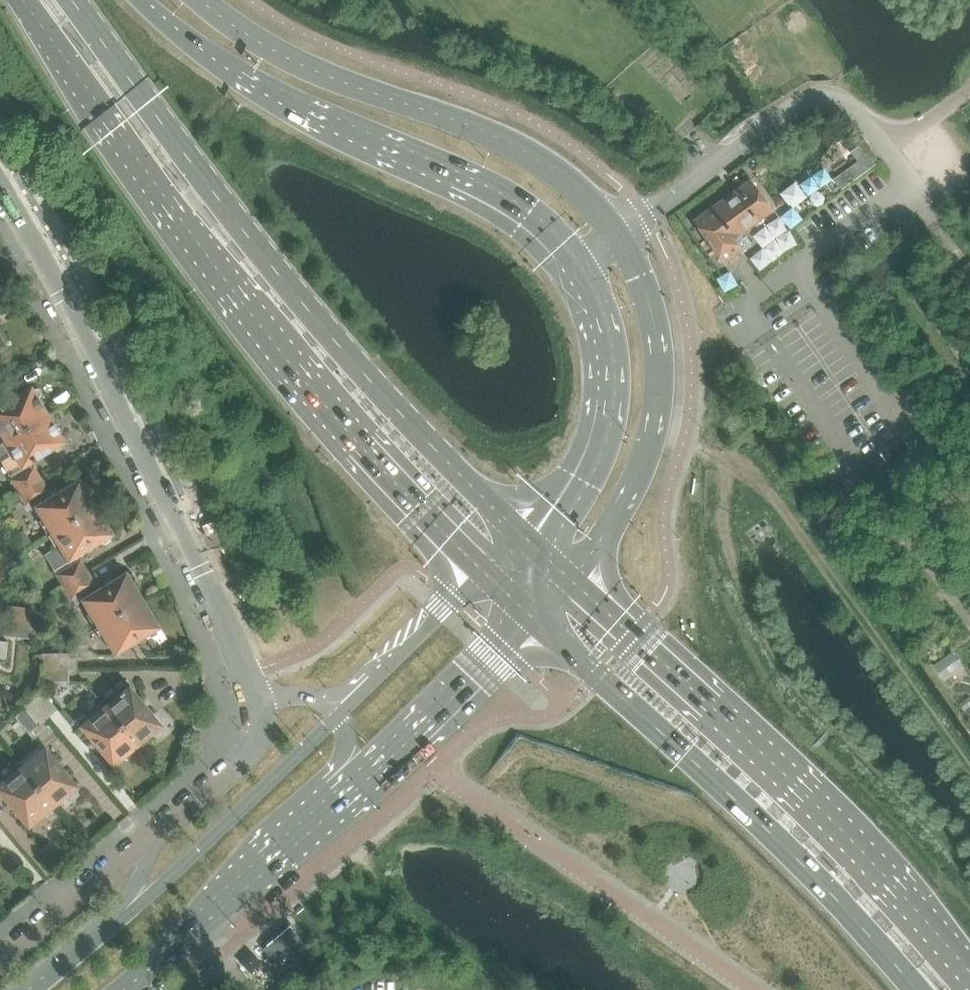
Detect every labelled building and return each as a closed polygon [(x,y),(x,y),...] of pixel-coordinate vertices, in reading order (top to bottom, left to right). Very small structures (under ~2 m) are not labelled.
[(769,213),(772,211),(750,180),(692,221),(723,264),(751,244),(745,236),(743,237),(741,234),(769,213)] [(38,398),(41,394),(38,388),(33,389),(31,386),(13,398),(10,392),(3,396),(7,402),(0,406),(0,430),(6,440),(48,414),(38,398)] [(52,448),(57,452),(62,448),(61,443),(64,441),(48,414),(6,440),(13,452),(0,460),(9,476),(11,475),(14,480),(13,481),(19,492),(41,479),(34,467),(32,467),(29,462),(52,448)] [(96,506),(86,490),(89,486),(86,481),(81,482),(79,479),(50,497),(47,492),(48,491),(41,479),(19,492),(27,505),(28,504),(31,510),(36,507),(52,533),(96,506)] [(76,556),(101,541),(105,544),(110,541),(109,535),(113,533),(96,506),(52,533),(60,547),(46,556),(58,574),(56,575),(63,587),(88,572),(80,560),(79,561),(76,556)] [(32,544),(26,532),(15,538),(22,551),(32,544)] [(143,599),(133,584),(136,579),(133,574),(127,575),(126,572),(97,590),(94,585),(95,584),(88,572),(63,587),(72,601),(73,600),(76,605),(83,600),(98,626),(143,599)] [(159,627),(143,599),(98,626),(115,654),(147,634),(151,637),(157,634),(156,629),(159,627)] [(6,605),(5,623),(31,626),(36,626),(35,612),(34,608),(6,605)] [(5,623),(3,635),(30,638),(32,638),(31,626),(5,623)] [(947,680),(965,666),(953,651),(936,664),(947,680)] [(76,669),(76,654),(42,654),(43,670),(68,669),(76,669)] [(68,681),(68,669),(43,670),(43,682),(68,681)] [(162,725),(129,685),(128,686),(122,678),(113,685),(112,685),(98,697),(105,705),(138,746),(149,737),(148,737),(162,725)] [(56,710),(42,692),(33,700),(47,717),(56,710)] [(47,717),(33,700),(26,705),(27,707),(18,714),(31,730),(47,717)] [(138,746),(105,705),(88,718),(83,711),(75,717),(81,724),(80,725),(113,766),(127,754),(128,755),(138,746)] [(78,786),(45,746),(43,747),(38,740),(31,746),(36,753),(20,767),(54,808),(64,799),(64,798),(78,786)] [(20,767),(4,780),(0,775),(0,793),(28,827),(42,816),(43,816),(54,808),(20,767)] [(285,930),(282,933),(266,946),(273,953),(269,956),(277,966),(297,950),(300,948),(304,944),(289,927),(285,930)] [(290,974),(300,966),(294,959),(284,966),(290,974)]
